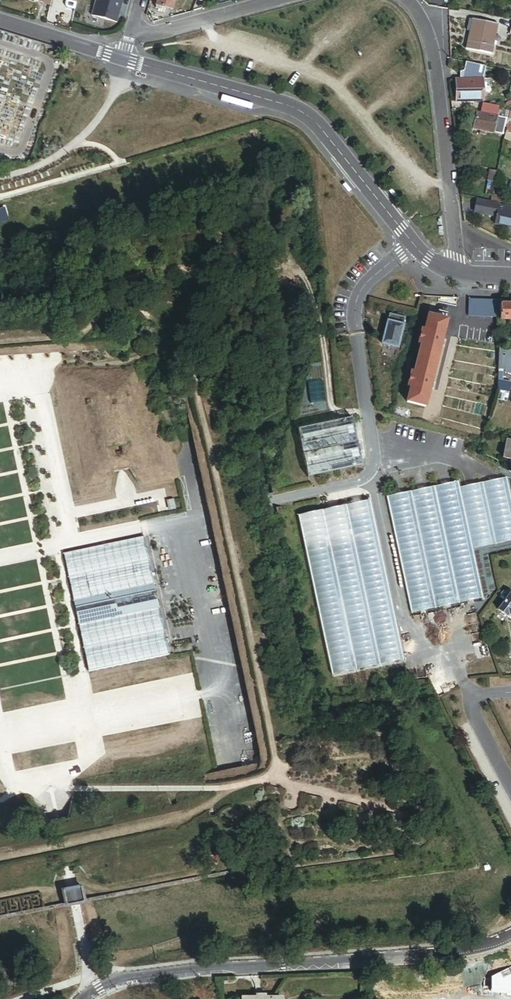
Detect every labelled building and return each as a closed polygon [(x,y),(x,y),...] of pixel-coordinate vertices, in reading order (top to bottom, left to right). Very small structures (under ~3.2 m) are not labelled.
[(157,5),(162,7),(172,10),(175,0),(158,0),(157,5)] [(474,31),(476,20),(467,19),(465,29),(470,30),(474,31)] [(496,25),(476,20),(474,31),(470,30),(467,42),(492,47),(496,25)] [(485,67),(466,63),(466,71),(462,73),(463,81),(482,80),(485,67)] [(463,81),(456,81),(456,102),(483,101),(482,80),(463,81)] [(493,116),(494,110),(484,108),(483,114),(493,116)] [(509,120),(510,113),(494,110),(493,116),(506,119),(509,120)] [(483,114),(478,113),(476,120),(474,130),(481,131),(487,132),(503,136),(506,119),(493,116),(483,114)] [(476,120),(469,119),(467,129),(474,131),(474,130),(476,120)] [(491,170),(489,181),(496,182),(498,171),(491,170)] [(496,182),(489,181),(486,195),(493,196),(496,182)] [(510,206),(500,204),(498,216),(510,219),(510,206)] [(468,299),(468,316),(500,317),(500,305),(501,300),(468,299)] [(500,305),(500,317),(500,321),(510,321),(510,305),(500,305)] [(382,344),(398,347),(405,317),(389,313),(382,344)] [(446,319),(428,315),(425,329),(422,329),(418,344),(421,344),(415,372),(411,371),(408,385),(411,386),(407,402),(426,406),(446,319)] [(498,350),(498,369),(505,370),(507,359),(510,360),(510,352),(498,350)] [(135,365),(75,378),(99,494),(111,491),(115,472),(124,471),(131,470),(141,485),(159,481),(135,365)] [(352,419),(297,430),(307,478),(361,467),(352,419)] [(459,488),(472,549),(496,544),(510,541),(510,501),(506,478),(483,483),(459,488)] [(410,492),(387,497),(411,613),(435,609),(459,604),(482,599),(458,482),(434,487),(410,492)] [(322,511),(298,516),(331,676),(355,671),(379,666),(403,661),(369,501),(346,506),(322,511)] [(139,535),(59,552),(65,576),(70,600),(75,625),(80,649),(85,673),(165,656),(160,632),(155,608),(150,583),(144,559),(139,535)] [(503,601),(496,610),(506,617),(508,615),(510,617),(510,595),(505,602),(503,601)]
